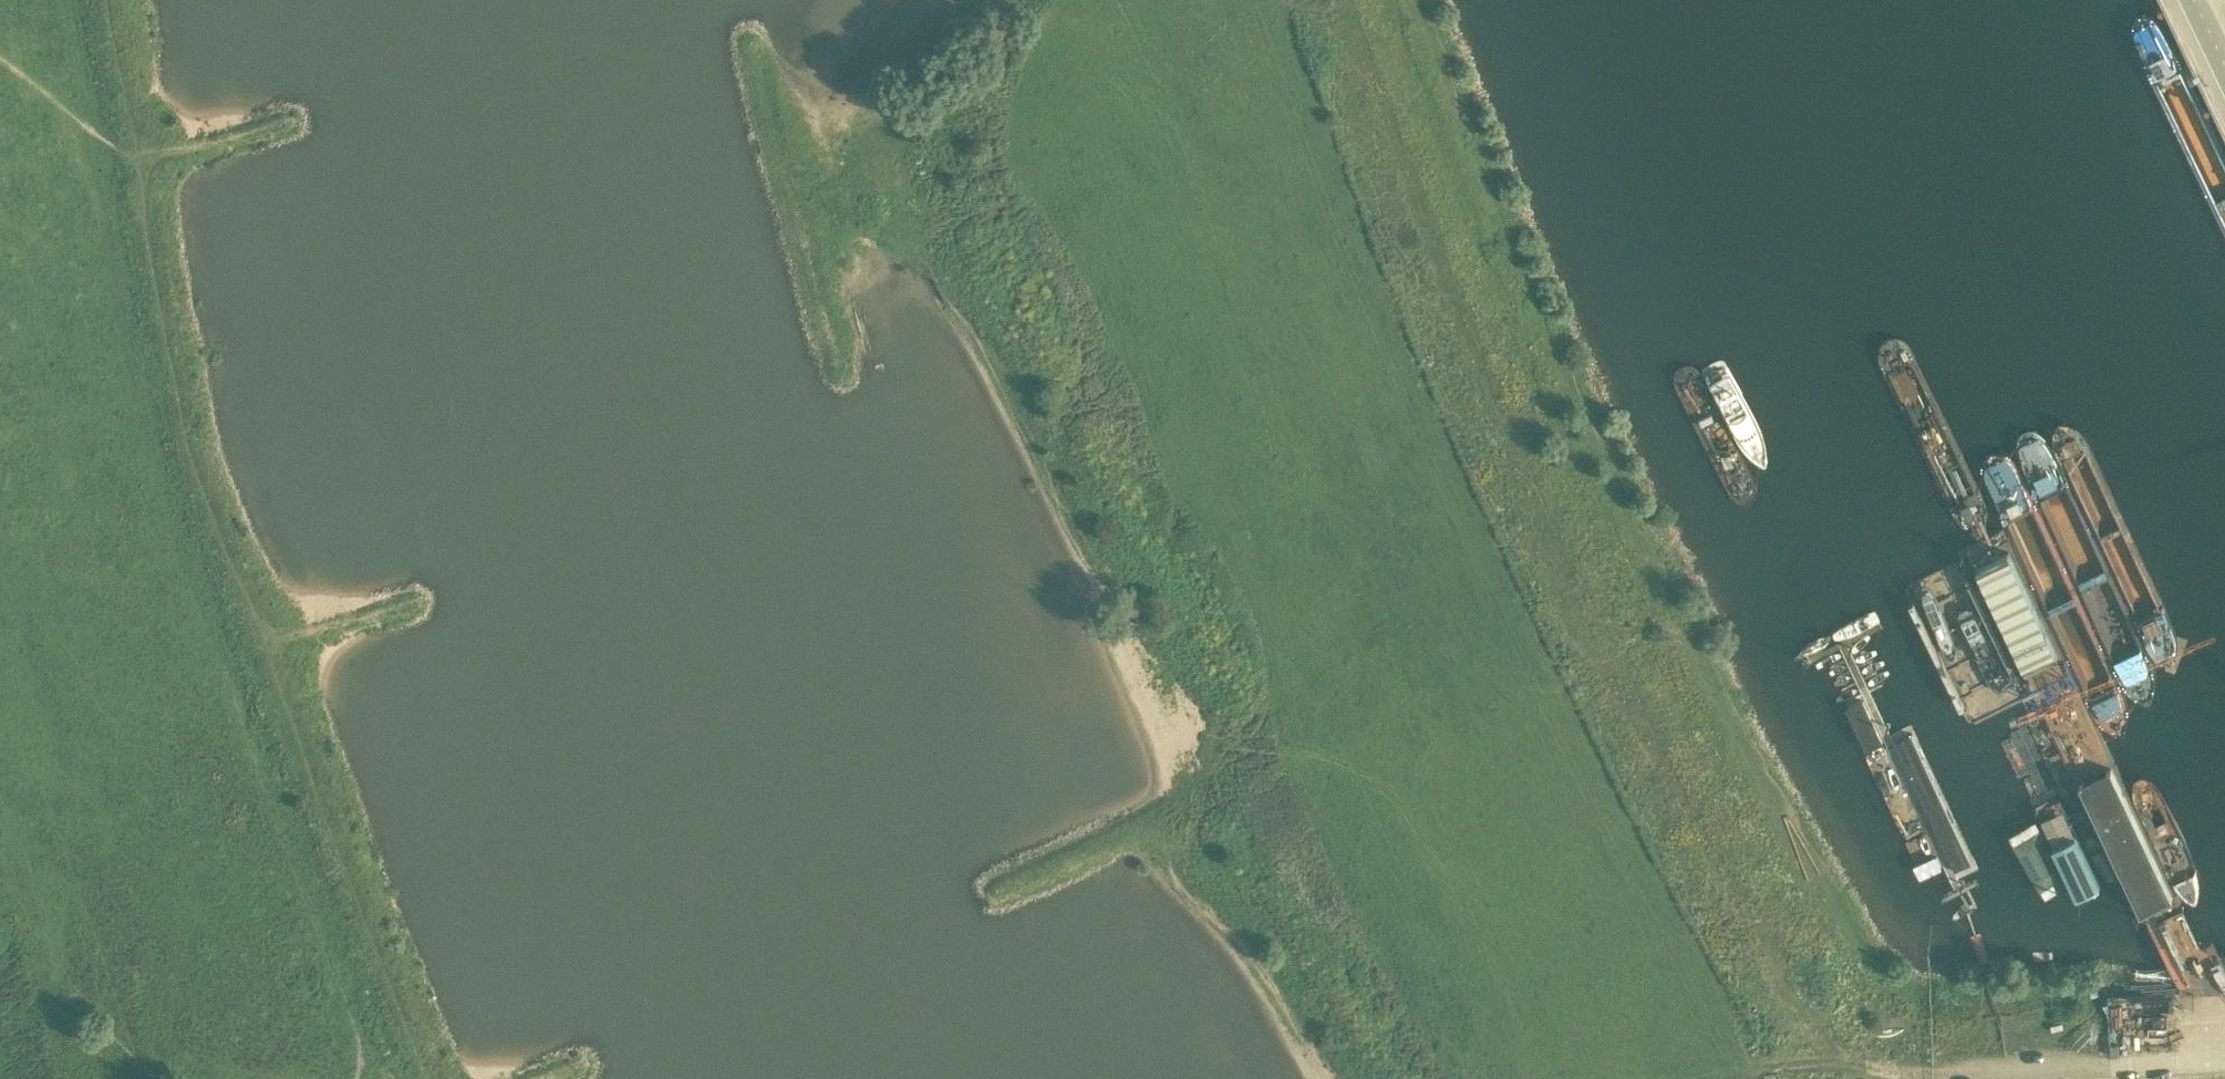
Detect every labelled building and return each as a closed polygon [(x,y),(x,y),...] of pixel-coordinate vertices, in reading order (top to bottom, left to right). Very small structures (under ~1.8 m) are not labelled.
[(1786,566),(1743,478),(1713,492),(1756,580),(1742,587),(1757,617),(1805,594),(1791,564),(1786,566)]
